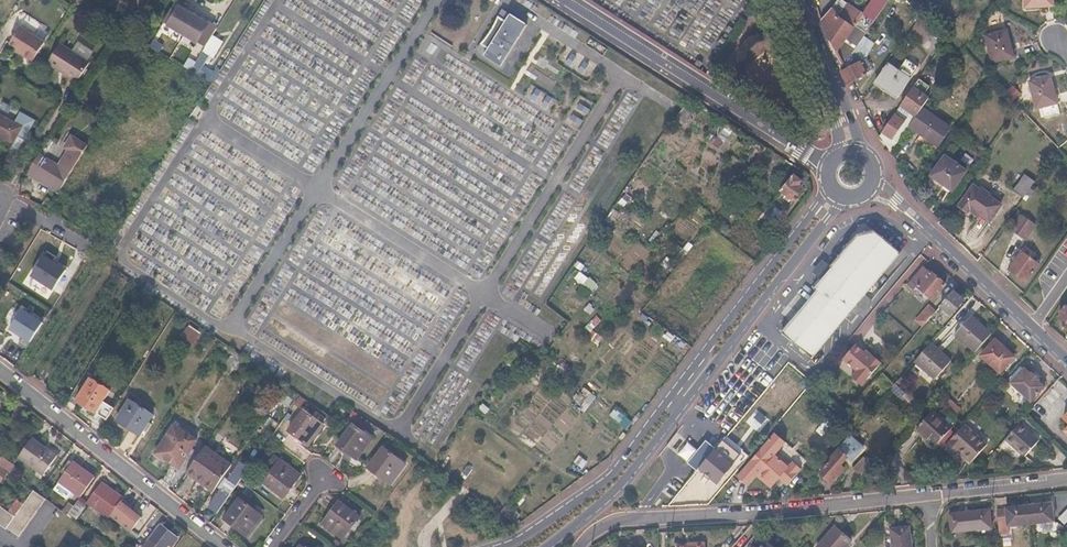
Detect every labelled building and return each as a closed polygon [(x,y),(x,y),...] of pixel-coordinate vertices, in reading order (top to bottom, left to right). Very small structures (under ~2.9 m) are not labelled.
[(71,4),(74,5),(80,9),(85,0),(73,0),(71,4)] [(131,4),(123,18),(134,24),(148,0),(123,0),(131,4)] [(820,20),(843,66),(853,52),(889,0),(872,0),(862,14),(841,0),(837,0),(831,10),(820,20)] [(217,29),(179,8),(175,15),(170,12),(163,23),(205,47),(217,29)] [(497,21),(489,33),(482,43),(494,50),(490,57),(502,65),(528,25),(512,14),(508,20),(499,15),(497,21)] [(43,43),(18,28),(8,44),(17,50),(15,52),(31,62),(43,43)] [(764,67),(781,48),(760,29),(743,48),(764,67)] [(1006,30),(986,35),(993,63),(1013,57),(1006,30)] [(160,44),(153,40),(149,47),(156,50),(160,44)] [(57,44),(45,64),(67,78),(65,81),(74,86),(88,63),(57,44)] [(853,52),(843,66),(839,71),(847,84),(866,75),(861,66),(865,64),(863,60),(860,57),(853,52)] [(903,64),(892,57),(887,64),(898,72),(903,64)] [(898,72),(887,64),(875,82),(881,86),(880,88),(888,94),(889,92),(897,97),(918,68),(906,60),(903,64),(898,72)] [(1051,76),(1030,81),(1036,109),(1057,103),(1051,76)] [(929,87),(919,79),(880,134),(886,138),(890,141),(894,136),(896,132),(909,113),(916,118),(922,108),(929,99),(924,95),(929,87)] [(922,108),(916,118),(909,127),(924,137),(936,146),(938,148),(948,134),(947,132),(950,128),(922,108)] [(13,143),(21,129),(28,133),(35,122),(25,116),(22,121),(16,117),(14,122),(0,114),(0,136),(13,143)] [(66,127),(60,124),(53,134),(59,138),(66,127)] [(731,129),(723,141),(763,167),(771,154),(731,129)] [(924,137),(921,141),(931,153),(936,146),(924,137)] [(66,171),(46,160),(37,175),(61,189),(79,159),(73,155),(66,167),(68,168),(66,171)] [(966,173),(945,158),(932,176),(931,174),(926,181),(929,185),(932,182),(942,189),(945,185),(952,191),(966,173)] [(1034,181),(1024,174),(1013,190),(1023,197),(1034,181)] [(801,182),(792,175),(780,191),(788,198),(786,200),(789,202),(791,199),(791,200),(801,187),(799,185),(801,182)] [(972,186),(958,206),(959,209),(967,214),(970,210),(979,217),(989,223),(1001,206),(988,197),(989,194),(978,186),(976,189),(972,186)] [(1016,217),(1008,229),(1027,243),(1036,230),(1016,217)] [(877,232),(858,234),(830,267),(831,268),(814,289),(816,292),(782,332),(814,358),(902,252),(877,232)] [(81,236),(77,233),(59,260),(67,265),(69,263),(71,264),(87,240),(81,236)] [(1016,259),(1015,261),(1009,270),(1026,282),(1039,264),(1032,259),(1034,257),(1030,254),(1029,257),(1022,252),(1016,259)] [(67,265),(59,260),(3,346),(13,353),(14,351),(26,333),(36,318),(35,317),(40,310),(43,312),(57,290),(53,287),(67,265)] [(930,272),(923,267),(908,283),(915,289),(917,286),(933,299),(946,284),(931,271),(930,272)] [(575,270),(571,274),(583,285),(587,281),(575,270)] [(965,300),(954,290),(941,305),(946,309),(952,314),(965,300)] [(1065,307),(1058,317),(1066,324),(1066,299),(1063,305),(1065,307)] [(946,309),(941,305),(938,309),(939,311),(938,312),(940,315),(946,309)] [(935,312),(928,306),(915,320),(922,327),(927,322),(935,312)] [(938,309),(935,312),(927,322),(931,326),(941,315),(940,315),(938,312),(939,311),(938,309)] [(856,330),(862,336),(876,322),(870,316),(856,330)] [(992,335),(971,317),(955,335),(976,353),(992,335)] [(182,334),(194,342),(201,332),(189,324),(182,334)] [(33,338),(26,333),(14,351),(21,356),(33,338)] [(1015,357),(996,340),(981,356),(1001,373),(1006,367),(1008,369),(1014,363),(1012,361),(1015,357)] [(855,344),(843,358),(856,370),(851,376),(861,385),(880,362),(872,355),(870,358),(855,344)] [(950,362),(931,344),(915,361),(935,379),(950,362)] [(1024,369),(1010,384),(1030,401),(1043,387),(1038,382),(1039,381),(1032,374),(1030,375),(1024,369)] [(91,377),(77,400),(107,419),(115,408),(103,401),(110,390),(91,377)] [(128,383),(121,378),(111,394),(119,398),(128,383)] [(823,403),(822,404),(840,419),(848,411),(823,391),(818,398),(823,403)] [(153,414),(129,399),(116,419),(139,434),(143,429),(148,421),(153,414)] [(951,401),(946,407),(955,415),(960,409),(951,401)] [(323,424),(304,410),(289,431),(308,445),(323,424)] [(950,429),(930,412),(916,428),(929,440),(931,437),(938,443),(950,429)] [(969,420),(965,424),(951,440),(962,450),(964,448),(976,458),(992,440),(969,420)] [(152,423),(148,421),(143,429),(146,431),(152,423)] [(1021,421),(1011,432),(1006,437),(1025,455),(1040,439),(1021,421)] [(372,439),(352,424),(337,444),(357,459),(372,439)] [(196,441),(174,426),(159,448),(167,454),(164,458),(179,468),(189,453),(191,449),(196,441)] [(689,439),(680,431),(668,446),(679,454),(700,468),(717,447),(709,439),(700,448),(689,439)] [(782,439),(774,432),(736,475),(745,483),(782,439)] [(855,442),(848,436),(840,444),(848,451),(855,442)] [(32,438),(26,446),(50,464),(56,456),(32,438)] [(807,460),(782,439),(745,483),(747,485),(756,475),(758,473),(772,484),(778,477),(786,484),(807,460)] [(831,455),(833,456),(820,472),(829,479),(832,475),(835,477),(845,466),(841,463),(850,452),(848,451),(840,444),(831,455)] [(233,464),(206,445),(188,470),(203,480),(201,483),(214,491),(233,464)] [(26,446),(18,457),(42,475),(50,464),(26,446)] [(405,464),(383,447),(368,467),(390,484),(405,464)] [(737,464),(717,447),(700,468),(720,484),(737,464)] [(159,448),(156,453),(164,458),(167,454),(159,448)] [(875,463),(865,454),(855,465),(865,474),(875,463)] [(5,455),(0,461),(0,463),(11,471),(15,465),(13,464),(14,462),(5,455)] [(301,474),(280,460),(264,482),(284,497),(301,474)] [(94,477),(73,461),(59,480),(80,496),(94,477)] [(230,480),(227,478),(221,487),(223,490),(210,507),(218,513),(241,481),(250,467),(242,462),(230,480)] [(758,473),(756,475),(769,487),(772,484),(758,473)] [(123,498),(101,482),(87,500),(109,517),(110,516),(121,501),(123,498)] [(6,529),(7,526),(19,535),(46,498),(39,493),(34,489),(24,503),(16,515),(14,517),(0,506),(0,524),(6,529)] [(262,515),(239,498),(224,519),(247,536),(262,515)] [(85,504),(78,499),(67,514),(74,519),(85,504)] [(121,501),(110,516),(132,532),(143,517),(121,501)] [(360,516),(340,501),(323,524),(343,539),(360,516)] [(1051,502),(1028,505),(1030,523),(1053,521),(1051,502)] [(1028,505),(1007,507),(1007,515),(998,516),(1000,534),(1009,533),(1009,526),(1030,523),(1028,505)] [(950,511),(949,512),(951,531),(952,531),(952,530),(990,526),(990,527),(992,527),(990,507),(989,507),(989,509),(951,513),(950,511)] [(892,529),(894,546),(910,546),(908,527),(909,527),(909,524),(890,527),(890,529),(892,529)] [(162,525),(145,546),(165,546),(169,542),(175,534),(162,525)] [(833,525),(814,546),(815,546),(842,546),(849,539),(833,525)] [(1054,541),(1060,546),(1066,546),(1066,541),(1064,538),(1066,534),(1066,528),(1066,527),(1054,541)] [(179,537),(175,534),(169,542),(174,545),(179,537)]
